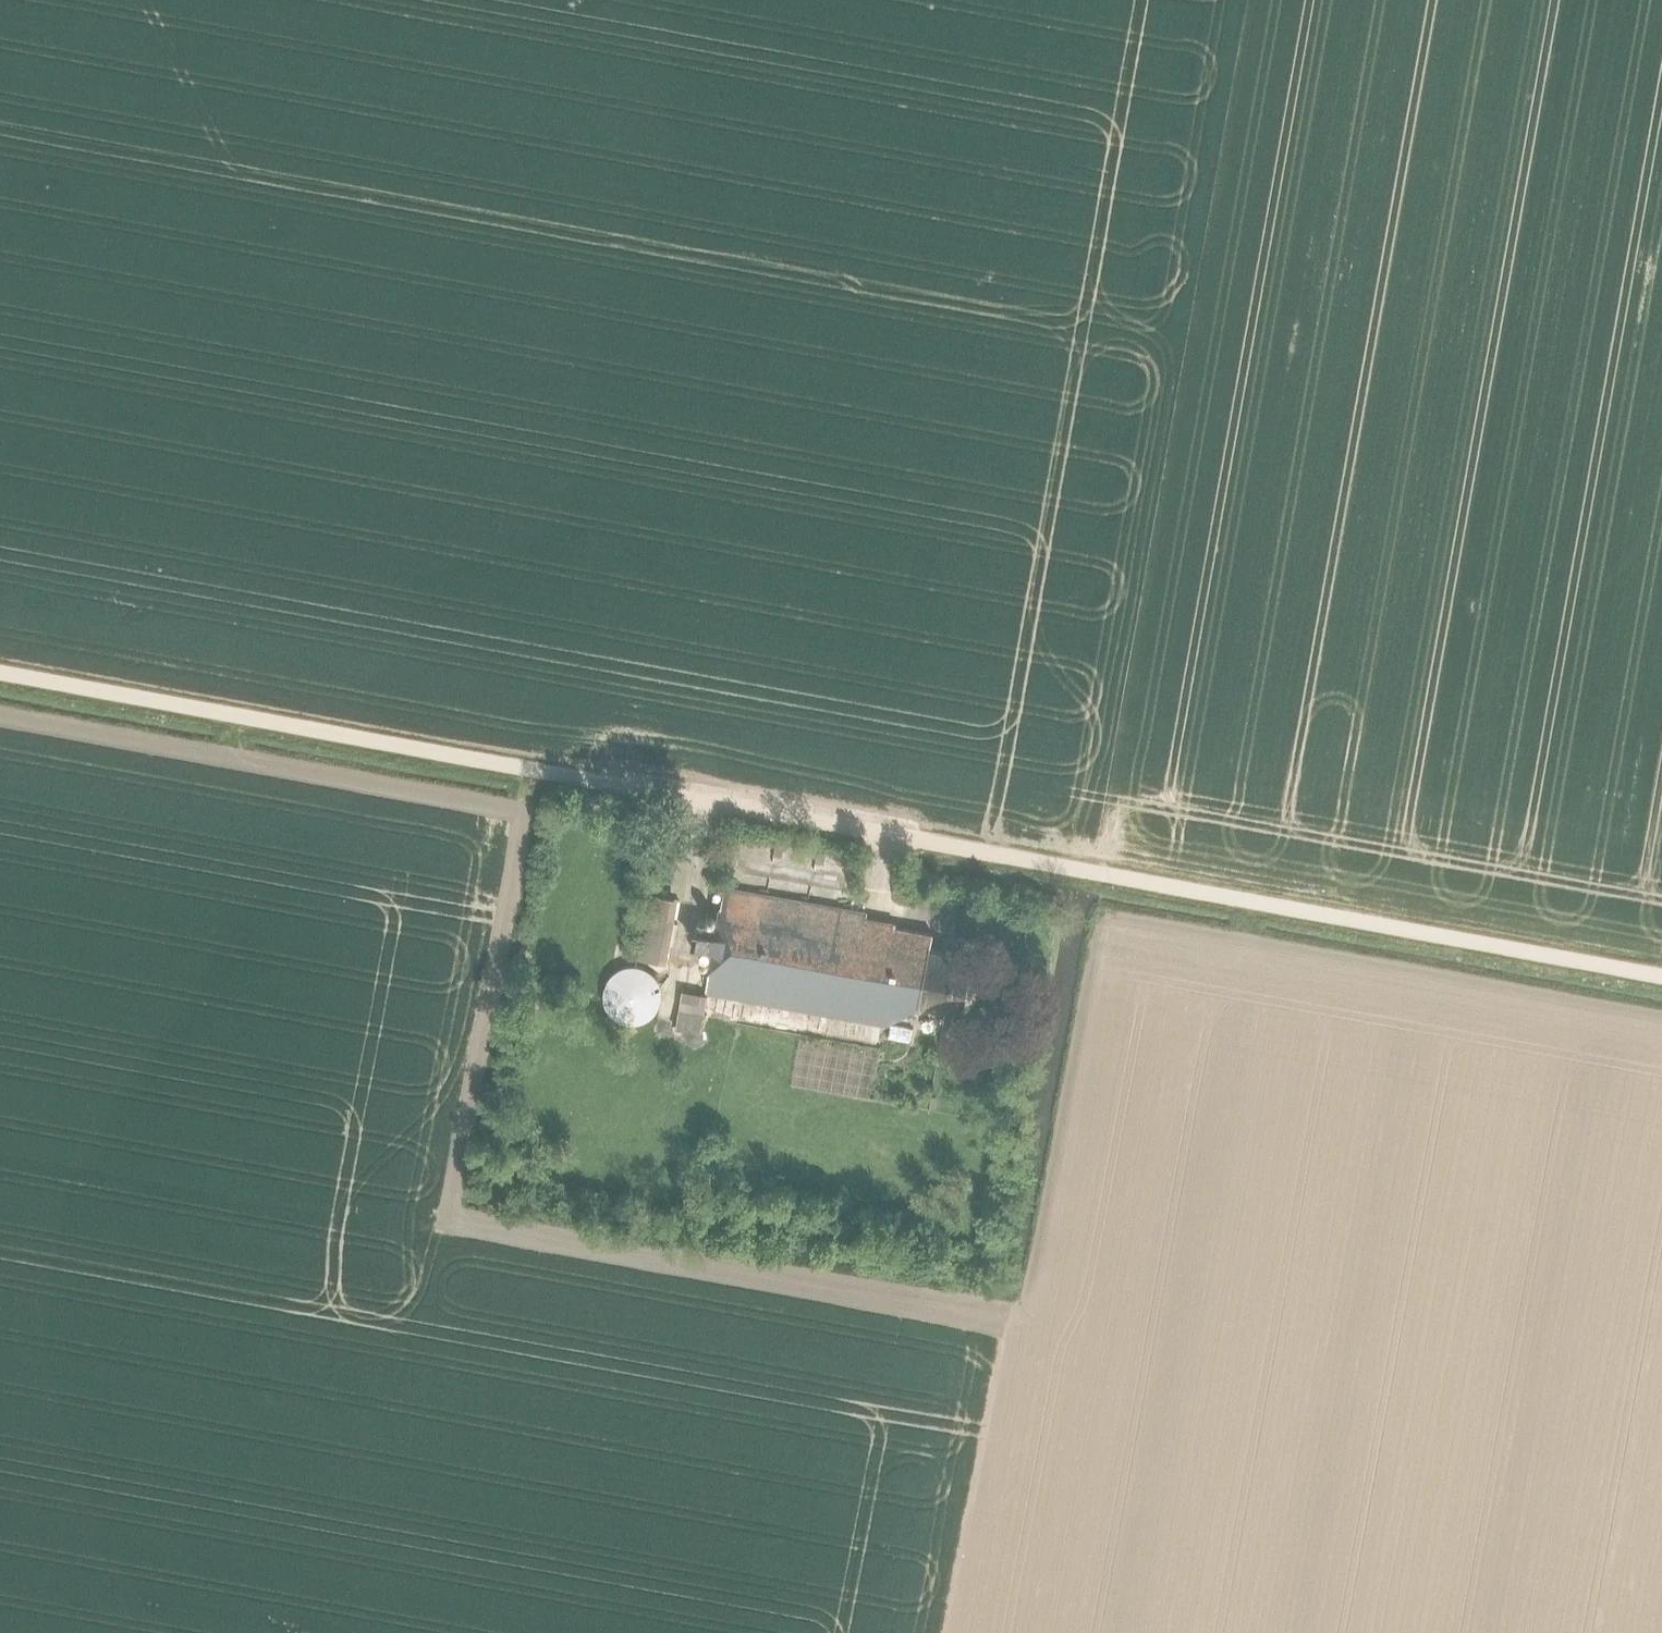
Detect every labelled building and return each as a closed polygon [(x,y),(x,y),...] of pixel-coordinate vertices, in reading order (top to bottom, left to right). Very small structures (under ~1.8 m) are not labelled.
[(724,888),(705,992),(887,1025),(919,1003),(959,1010),(969,956),(930,948),(932,934),(894,927),(894,923),(865,918),(866,913),(724,888)] [(667,965),(679,900),(648,894),(636,959),(667,965)] [(634,1028),(640,1027),(645,1025),(650,1023),(654,1019),(657,1015),(660,1010),(662,1005),(663,999),(662,994),(661,988),(659,983),(656,979),(652,975),(647,972),(642,969),(637,968),(631,968),(626,969),(620,970),(615,973),(611,977),(608,981),(605,986),(603,991),(602,997),(603,1002),(604,1008),(606,1013),(610,1017),(613,1021),(618,1024),(623,1026),(629,1028),(634,1028)] [(699,1032),(706,996),(681,992),(675,1027),(699,1032)] [(891,1024),(888,1038),(909,1042),(911,1028),(891,1024)] [(987,1047),(974,1056),(981,1067),(995,1058),(987,1047)]
